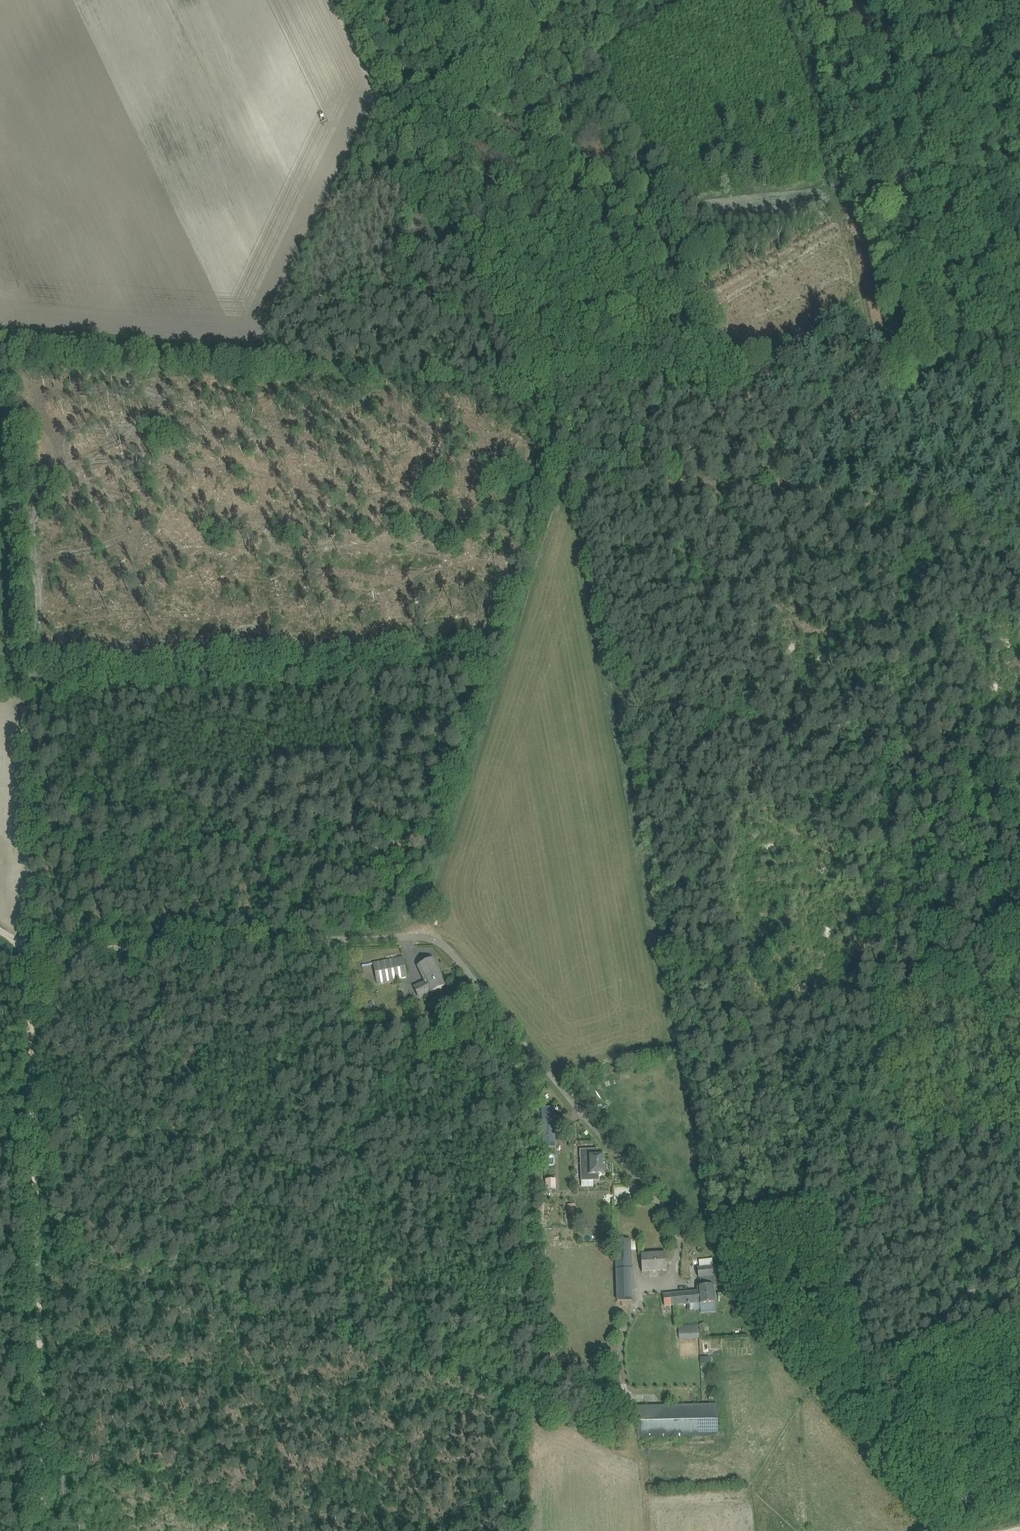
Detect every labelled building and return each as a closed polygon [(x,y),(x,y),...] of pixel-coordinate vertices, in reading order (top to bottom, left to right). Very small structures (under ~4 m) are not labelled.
[(407,977),(403,958),(373,964),(377,983),(407,977)] [(418,967),(425,980),(415,986),(419,995),(430,991),(431,993),(446,986),(434,959),(418,967)] [(555,1138),(554,1108),(542,1109),(544,1138),(555,1138)] [(546,1190),(557,1190),(556,1147),(544,1148),(546,1190)] [(580,1181),(599,1181),(598,1175),(605,1174),(604,1155),(598,1155),(598,1149),(579,1150),(580,1181)] [(642,1272),(667,1271),(666,1253),(641,1254),(642,1272)] [(698,1291),(665,1294),(666,1306),(687,1304),(699,1303),(699,1305),(715,1303),(716,1303),(714,1286),(717,1286),(716,1276),(715,1267),(713,1267),(712,1259),(699,1261),(700,1268),(698,1268),(699,1278),(700,1278),(701,1287),(698,1287),(698,1291)] [(616,1269),(616,1301),(617,1301),(629,1300),(632,1300),(631,1268),(616,1269)] [(680,1339),(699,1338),(699,1325),(679,1326),(680,1339)] [(718,1405),(637,1406),(638,1438),(718,1436),(718,1405)]
